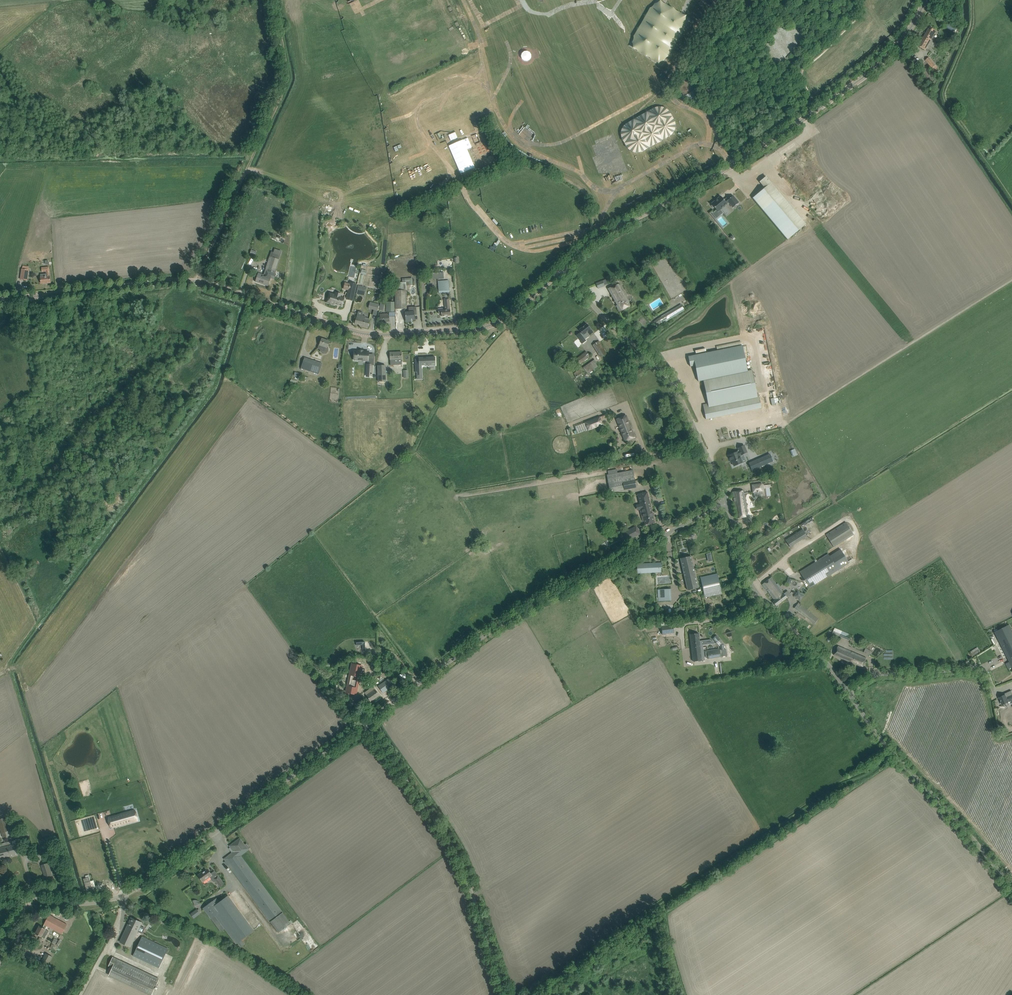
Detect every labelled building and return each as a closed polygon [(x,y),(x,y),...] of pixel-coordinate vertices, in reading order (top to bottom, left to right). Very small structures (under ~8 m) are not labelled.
[(936,31),(934,29),(930,27),(918,46),(925,50),(936,31)] [(934,70),(938,67),(929,57),(926,60),(934,70)] [(801,151),(782,166),(780,164),(759,182),(764,188),(752,198),(787,240),(799,229),(802,233),(842,199),(801,151)] [(721,196),(711,204),(712,205),(711,206),(713,208),(714,208),(718,212),(727,204),(727,203),(728,202),(733,207),(739,203),(733,196),(727,200),(727,201),(726,202),(721,196)] [(256,275),(255,279),(256,280),(256,282),(256,281),(264,283),(264,284),(268,286),(271,278),(274,279),(276,274),(277,271),(275,270),(279,259),(282,251),(275,249),(272,257),(270,256),(266,268),(268,269),(272,270),(271,273),(267,272),(265,276),(258,274),(258,275),(256,275)] [(20,279),(28,280),(29,270),(28,270),(29,266),(23,266),(22,269),(20,279)] [(50,283),(50,278),(49,267),(42,268),(42,272),(46,272),(46,274),(41,274),(41,278),(41,284),(50,283)] [(605,280),(596,283),(598,288),(607,285),(605,280)] [(439,293),(450,292),(449,281),(438,282),(439,293)] [(407,290),(406,290),(406,282),(395,283),(396,309),(403,309),(403,306),(407,306),(407,301),(407,290)] [(348,293),(347,299),(353,300),(354,295),(356,284),(350,283),(350,284),(349,290),(348,293)] [(619,312),(624,309),(630,306),(617,283),(608,289),(617,305),(616,306),(619,312)] [(364,296),(365,292),(366,287),(358,285),(356,295),(364,296)] [(329,293),(326,302),(335,305),(335,304),(342,306),(344,298),(340,297),(341,294),(336,293),(335,294),(329,293)] [(451,315),(450,310),(449,300),(451,300),(451,298),(444,299),(445,307),(446,307),(446,308),(438,309),(438,314),(441,313),(441,316),(451,315)] [(378,311),(379,304),(370,302),(369,309),(378,311)] [(395,311),(395,302),(386,302),(386,311),(395,311)] [(681,304),(664,314),(668,320),(670,318),(670,319),(673,318),(672,316),(684,309),(681,304)] [(410,312),(405,312),(406,320),(406,322),(411,321),(411,319),(414,319),(414,314),(414,311),(413,312),(413,308),(410,308),(410,312)] [(366,317),(363,316),(363,312),(358,311),(358,315),(357,314),(356,319),(355,324),(368,327),(370,319),(366,318),(366,317)] [(388,315),(388,313),(385,314),(385,313),(380,314),(380,322),(389,321),(389,315),(388,315)] [(662,315),(654,321),(657,325),(665,319),(662,315)] [(580,332),(576,335),(582,343),(586,340),(585,339),(589,336),(588,336),(590,335),(593,333),(591,329),(587,324),(579,330),(581,332),(581,333),(580,332)] [(327,348),(328,346),(329,341),(322,339),(320,345),(319,344),(318,349),(324,351),(325,347),(327,348)] [(593,345),(601,357),(606,354),(598,342),(593,345)] [(752,371),(748,371),(742,345),(688,356),(690,367),(695,366),(698,381),(703,380),(708,404),(703,405),(706,419),(761,408),(758,394),(757,394),(752,371)] [(355,351),(354,360),(368,360),(367,372),(372,372),(372,365),(374,365),(374,359),(368,359),(368,354),(368,352),(362,351),(363,351),(359,351),(355,351)] [(580,364),(586,359),(590,356),(586,351),(576,359),(580,364)] [(402,365),(402,357),(402,352),(390,352),(390,366),(402,365)] [(417,373),(417,375),(418,375),(418,376),(419,376),(419,375),(420,375),(420,369),(422,369),(422,365),(436,365),(435,357),(419,358),(419,359),(415,359),(416,373),(417,373)] [(322,363),(304,358),(301,368),(313,372),(314,369),(319,371),(322,363)] [(596,364),(597,363),(595,359),(583,367),(588,373),(598,366),(596,364)] [(378,382),(387,382),(386,365),(378,365),(378,382)] [(576,378),(582,375),(579,370),(573,373),(576,378)] [(634,437),(628,420),(626,415),(617,419),(623,435),(622,435),(624,441),(634,437)] [(588,431),(603,425),(600,416),(584,422),(585,423),(575,426),(577,434),(587,430),(588,431)] [(747,452),(744,445),(738,448),(740,451),(738,452),(728,456),(731,462),(732,462),(734,466),(736,465),(736,466),(739,465),(739,464),(742,462),(739,455),(741,454),(741,455),(747,452)] [(769,454),(748,463),(752,471),(773,461),(769,454)] [(636,487),(634,474),(633,470),(607,474),(610,492),(614,492),(636,487)] [(762,483),(752,484),(753,493),(764,491),(762,483)] [(737,518),(742,518),(748,516),(743,490),(732,492),(737,518)] [(647,492),(638,494),(645,525),(655,522),(647,492)] [(833,547),(854,535),(846,522),(826,535),(832,543),(831,544),(833,547)] [(637,526),(623,533),(627,541),(641,534),(637,526)] [(803,529),(786,539),(790,547),(807,536),(803,529)] [(804,569),(799,572),(810,588),(831,574),(849,563),(841,549),(830,556),(828,554),(804,569)] [(695,572),(693,566),(691,556),(680,559),(688,590),(698,588),(695,572)] [(637,573),(662,572),(662,563),(637,564),(637,573)] [(717,573),(700,577),(705,597),(722,594),(717,574),(717,573)] [(787,597),(784,593),(784,594),(771,578),(762,584),(775,600),(773,602),(776,606),(787,597)] [(660,601),(666,601),(671,601),(671,589),(660,589),(660,590),(658,590),(658,601),(660,600),(660,601)] [(800,601),(804,595),(798,591),(794,596),(800,601)] [(815,624),(818,620),(818,619),(798,603),(794,608),(815,624)] [(674,633),(673,626),(673,625),(661,626),(662,634),(674,633)] [(1009,625),(995,632),(1011,666),(1011,630),(1009,625)] [(849,640),(852,635),(835,628),(833,633),(849,640)] [(703,644),(711,643),(711,639),(700,641),(699,633),(690,634),(693,662),(705,660),(703,644)] [(365,642),(356,643),(356,645),(362,645),(362,651),(365,650),(365,642)] [(863,667),(867,658),(838,646),(834,655),(863,667)] [(971,651),(974,656),(980,651),(978,647),(971,651)] [(719,648),(706,651),(706,654),(707,654),(709,659),(721,657),(719,648)] [(395,684),(392,680),(390,677),(378,686),(383,693),(395,684)] [(379,696),(376,691),(375,690),(367,696),(371,702),(379,696)] [(1011,700),(1011,695),(1006,697),(1005,695),(999,697),(1002,705),(1008,702),(1011,700)] [(107,808),(103,809),(86,738),(71,741),(89,816),(128,807),(126,799),(106,803),(107,808)] [(114,816),(109,818),(111,827),(117,826),(138,820),(135,810),(114,816)] [(0,819),(0,827),(3,837),(10,835),(6,818),(0,819)] [(250,847),(247,843),(245,845),(240,838),(229,846),(234,852),(224,859),(226,861),(224,862),(227,866),(228,865),(277,930),(279,933),(290,923),(289,922),(240,856),(249,850),(248,849),(250,847)] [(88,847),(98,845),(96,839),(87,841),(88,847)] [(12,841),(2,844),(6,858),(19,854),(18,849),(16,844),(13,844),(12,841)] [(97,870),(105,868),(100,852),(93,854),(94,859),(92,860),(93,865),(96,865),(97,870)] [(52,875),(48,863),(41,865),(45,877),(52,875)] [(212,875),(211,873),(208,869),(203,873),(202,872),(198,875),(201,879),(203,882),(210,877),(214,882),(215,881),(220,887),(224,884),(218,876),(214,879),(212,875)] [(89,877),(83,879),(87,891),(93,889),(89,877)] [(254,930),(227,894),(224,896),(225,897),(219,901),(217,898),(203,908),(221,932),(224,929),(236,944),(237,943),(240,947),(244,944),(241,940),(254,930)] [(200,913),(199,912),(201,911),(199,909),(197,910),(197,909),(191,914),(194,918),(200,913)] [(44,925),(47,926),(62,934),(67,924),(49,915),(44,925)] [(131,918),(123,936),(120,942),(130,947),(137,931),(143,934),(142,933),(143,932),(143,933),(145,930),(144,929),(145,928),(140,926),(141,923),(131,918)] [(43,928),(39,926),(35,934),(45,939),(49,931),(45,929),(47,926),(44,925),(43,928)] [(133,956),(159,968),(168,949),(142,936),(133,956)] [(188,941),(183,948),(188,951),(192,944),(188,941)] [(41,962),(48,966),(53,957),(46,953),(41,962)] [(113,957),(109,966),(113,968),(110,974),(152,994),(159,979),(113,957)] [(178,976),(180,967),(174,965),(172,974),(178,976)]
